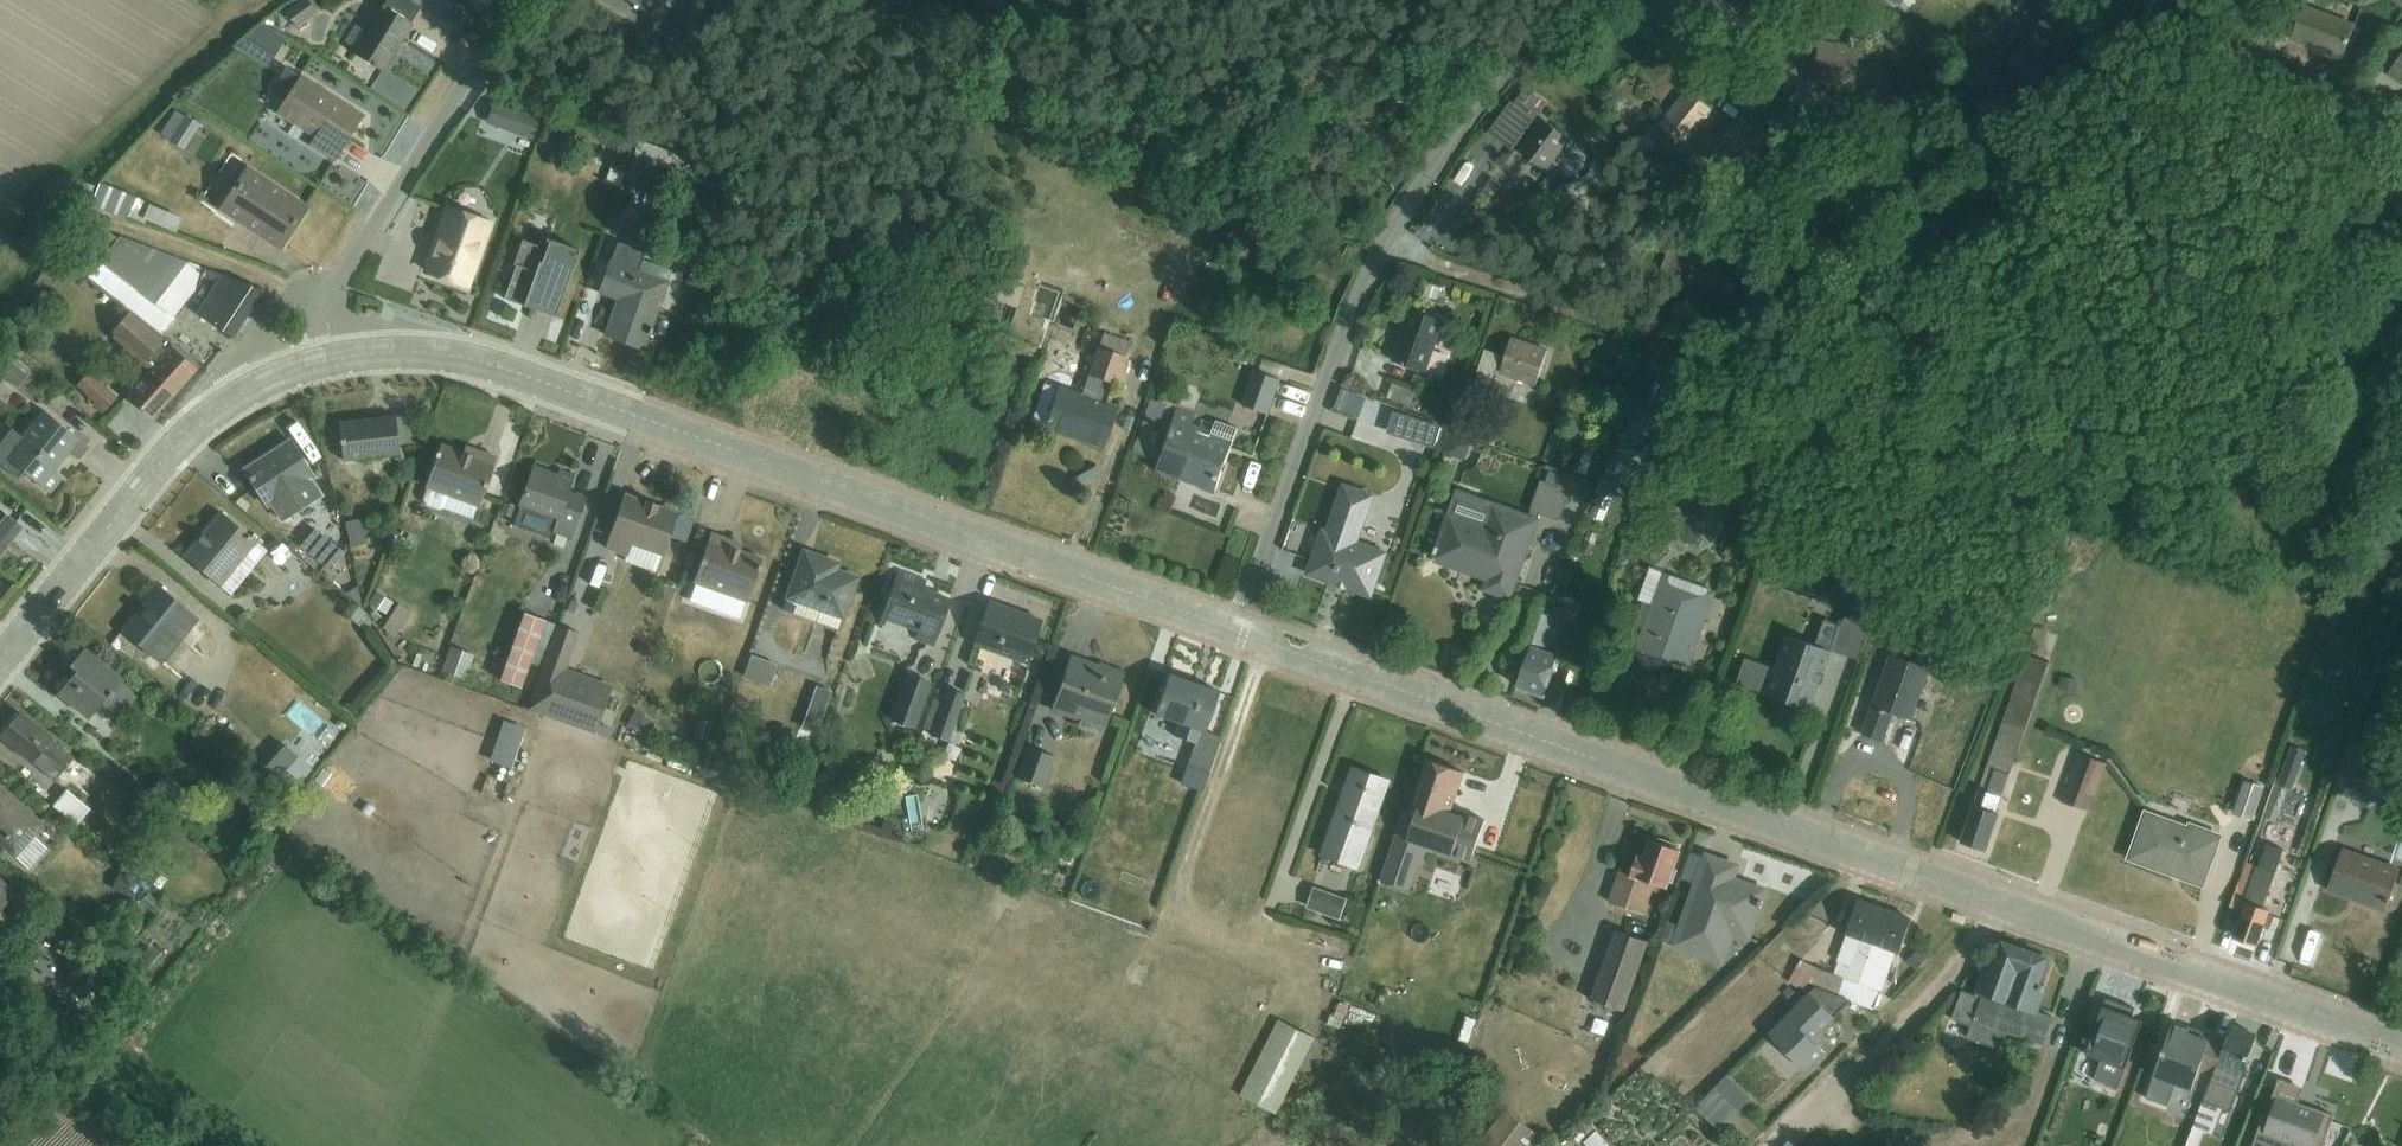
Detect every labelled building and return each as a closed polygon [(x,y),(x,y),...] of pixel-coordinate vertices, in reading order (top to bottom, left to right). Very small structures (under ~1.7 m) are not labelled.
[(383,5),(411,23),(421,8),(408,0),(386,0),(383,5)] [(650,15),(659,0),(625,0),(650,15)] [(2029,0),(2008,0),(2007,2),(2020,12),(2029,0)] [(288,17),(295,26),(296,25),(314,12),(305,1),(286,15),(288,17)] [(383,5),(353,54),(381,71),(411,23),(383,5)] [(2343,58),(2356,23),(2304,5),(2292,39),(2343,58)] [(279,23),(287,35),(298,28),(296,25),(295,26),(288,17),(279,23)] [(2050,19),(2009,68),(2031,86),(2072,37),(2050,19)] [(237,45),(268,68),(286,39),(261,26),(237,45)] [(1857,91),(1861,44),(1843,43),(1845,28),(1824,26),(1818,87),(1857,91)] [(2388,74),(2401,83),(2401,54),(2388,74)] [(300,76),(276,114),(314,138),(310,144),(336,161),(364,117),(300,76)] [(1523,87),(1489,133),(1514,151),(1541,114),(1533,108),(1540,99),(1523,87)] [(1799,88),(1791,99),(1811,114),(1820,102),(1799,88)] [(1685,146),(1714,109),(1689,90),(1661,127),(1685,146)] [(523,102),(519,113),(539,120),(543,109),(523,102)] [(175,111),(160,134),(170,140),(169,141),(184,150),(200,125),(186,115),(184,117),(175,111)] [(531,142),(539,120),(519,113),(511,134),(531,142)] [(1713,157),(1736,162),(1752,175),(1766,156),(1778,142),(1764,131),(1763,133),(1744,118),(1713,157)] [(1561,164),(1557,160),(1572,140),(1545,120),(1521,152),(1554,175),(1561,164)] [(618,143),(606,179),(620,184),(636,138),(625,134),(621,145),(618,143)] [(1641,152),(1657,150),(1655,135),(1639,137),(1641,152)] [(639,139),(625,179),(663,192),(672,167),(669,166),(673,151),(639,139)] [(1700,170),(1705,167),(1707,160),(1702,154),(1695,153),(1690,157),(1689,164),(1693,169),(1700,170)] [(306,208),(247,169),(221,209),(280,248),(306,208)] [(130,220),(139,199),(99,184),(91,205),(130,220)] [(156,198),(148,214),(182,229),(189,212),(156,198)] [(465,286),(488,223),(449,210),(427,272),(465,286)] [(1731,295),(1742,263),(1700,249),(1703,241),(1681,233),(1677,244),(1673,242),(1664,268),(1691,277),(1690,281),(1731,295)] [(261,290),(190,264),(119,238),(86,278),(130,311),(160,335),(196,290),(201,276),(216,282),(195,314),(232,338),(263,291),(261,290)] [(516,265),(504,300),(525,307),(552,317),(555,318),(578,250),(547,239),(546,241),(549,242),(546,248),(522,240),(513,264),(516,265)] [(615,242),(597,294),(617,301),(605,336),(644,349),(668,280),(638,269),(644,252),(615,242)] [(704,242),(697,259),(706,263),(714,246),(704,242)] [(694,265),(684,285),(694,289),(703,269),(694,265)] [(1429,282),(1425,296),(1446,302),(1449,293),(1442,291),(1443,286),(1429,282)] [(1394,361),(1426,372),(1444,320),(1413,309),(1394,361)] [(130,311),(111,332),(114,335),(112,338),(149,370),(144,376),(127,395),(152,419),(170,399),(196,370),(171,347),(173,344),(160,335),(130,311)] [(1076,392),(1074,391),(1074,388),(1073,383),(1071,379),(1068,376),(1063,374),(1058,373),(1054,374),(1049,376),(1046,379),(1031,422),(1044,427),(1044,428),(1103,448),(1117,405),(1098,398),(1104,381),(1117,386),(1127,357),(1125,356),(1131,343),(1104,332),(1098,347),(1096,347),(1087,373),(1083,372),(1076,392)] [(1502,371),(1483,365),(1474,391),(1493,397),(1501,374),(1537,387),(1549,351),(1512,339),(1502,371)] [(17,388),(27,376),(7,360),(0,369),(0,374),(17,388)] [(1282,380),(1255,370),(1243,405),(1269,414),(1282,380)] [(90,395),(107,410),(119,398),(101,382),(90,395)] [(1418,391),(1397,384),(1391,399),(1412,407),(1418,391)] [(1149,400),(1130,452),(1156,461),(1153,471),(1179,480),(1180,477),(1217,491),(1231,451),(1239,429),(1218,421),(1217,425),(1202,419),(1201,423),(1174,414),(1161,450),(1147,445),(1162,404),(1149,400)] [(20,436),(4,456),(22,471),(50,494),(61,481),(51,473),(68,451),(77,459),(87,446),(42,410),(20,436)] [(1619,491),(1651,420),(1636,413),(1604,484),(1619,491)] [(414,415),(395,417),(398,445),(417,443),(414,415)] [(338,423),(343,461),(399,455),(395,417),(338,423)] [(0,442),(0,466),(16,479),(22,471),(4,456),(20,436),(11,429),(0,442)] [(1428,433),(1413,441),(1422,457),(1437,449),(1428,433)] [(1449,435),(1444,451),(1449,453),(1448,455),(1466,460),(1472,442),(1449,435)] [(322,495),(312,479),(314,478),(290,440),(244,469),(247,475),(268,507),(271,506),(281,522),(322,495)] [(427,488),(423,499),(426,506),(439,510),(443,508),(473,519),(477,507),(479,507),(496,458),(478,451),(476,458),(440,445),(438,452),(436,452),(424,487),(427,488)] [(2116,469),(2130,474),(2137,454),(2128,451),(2125,460),(2120,458),(2116,469)] [(512,524),(550,538),(551,533),(571,540),(585,501),(566,494),(573,475),(560,470),(557,478),(533,470),(536,461),(512,524)] [(1562,521),(1572,491),(1542,481),(1532,510),(1562,521)] [(1388,550),(1361,541),(1377,497),(1345,486),(1328,535),(1324,533),(1310,574),(1372,596),(1388,550)] [(1460,489),(1435,559),(1464,571),(1475,575),(1490,579),(1487,589),(1511,598),(1540,517),(1460,489)] [(1605,521),(1615,495),(1602,489),(1591,515),(1605,521)] [(624,561),(655,573),(662,556),(677,515),(656,507),(657,505),(646,501),(645,503),(623,495),(605,549),(626,556),(624,561)] [(23,527),(0,509),(0,556),(23,527)] [(184,557),(231,595),(267,551),(221,513),(184,557)] [(354,560),(369,556),(360,518),(355,519),(354,515),(348,517),(349,521),(345,522),(354,560)] [(496,522),(489,541),(502,545),(508,526),(496,522)] [(298,543),(329,568),(342,553),(311,528),(298,543)] [(710,534),(693,583),(746,602),(762,559),(726,547),(729,541),(710,534)] [(782,610),(837,630),(842,619),(856,578),(824,567),(827,560),(803,552),(782,610)] [(1748,658),(1737,683),(1811,711),(1821,684),(1824,685),(1828,675),(1825,674),(1833,651),(1859,660),(1879,604),(1873,602),(1884,568),(1862,561),(1852,588),(1855,589),(1840,626),(1825,620),(1817,645),(1787,635),(1776,668),(1748,658)] [(1690,668),(1718,591),(1651,567),(1641,599),(1645,600),(1637,623),(1646,626),(1638,649),(1690,668)] [(916,632),(914,640),(932,647),(948,600),(921,590),(924,581),(899,571),(877,627),(881,628),(884,620),(916,632)] [(130,652),(155,671),(197,619),(158,587),(123,631),(137,643),(130,652)] [(371,606),(367,611),(378,621),(383,613),(386,616),(396,602),(377,590),(368,604),(371,606)] [(395,636),(411,612),(398,603),(382,628),(395,636)] [(988,603),(972,646),(1026,665),(1041,622),(988,603)] [(360,605),(349,618),(365,630),(373,623),(360,605)] [(531,663),(546,621),(524,613),(499,680),(522,688),(531,663)] [(1557,672),(1560,662),(1558,662),(1561,655),(1549,651),(1561,619),(1545,613),(1519,686),(1546,696),(1555,671),(1557,672)] [(546,621),(531,663),(542,667),(557,625),(546,621)] [(557,625),(542,667),(527,710),(595,735),(613,685),(567,669),(580,633),(557,625)] [(2041,654),(2049,631),(2036,627),(2028,650),(2041,654)] [(450,646),(441,671),(465,680),(474,655),(450,646)] [(89,720),(102,703),(120,718),(137,696),(122,684),(124,681),(84,648),(70,666),(76,671),(57,694),(89,720)] [(1894,714),(1913,721),(1932,668),(1892,654),(1863,735),(1883,742),(1894,714)] [(752,655),(744,677),(770,686),(777,664),(752,655)] [(1079,722),(1081,718),(1105,727),(1124,672),(1098,662),(1097,668),(1089,665),(1089,664),(1071,657),(1071,655),(1070,655),(1050,711),(1079,722)] [(1999,814),(1998,813),(2049,663),(2027,655),(1962,843),(1986,851),(1999,814)] [(914,729),(932,682),(906,672),(889,719),(914,729)] [(1168,675),(1154,715),(1177,723),(1173,736),(1197,744),(1188,767),(1208,774),(1221,738),(1204,732),(1218,692),(1168,675)] [(934,697),(923,727),(931,731),(929,735),(948,741),(966,695),(947,688),(942,701),(934,697)] [(827,717),(823,716),(826,707),(813,702),(810,711),(808,710),(803,725),(821,732),(827,717)] [(635,710),(626,725),(644,735),(653,720),(635,710)] [(54,781),(73,758),(19,713),(0,736),(54,781)] [(697,719),(693,736),(708,740),(712,723),(697,719)] [(2297,785),(2310,746),(2295,741),(2282,779),(2297,785)] [(1025,745),(1013,777),(1044,789),(1056,757),(1025,745)] [(296,792),(312,776),(284,750),(269,766),(271,768),(266,774),(277,783),(282,779),(296,792)] [(2090,812),(2108,764),(2078,753),(2061,801),(2090,812)] [(1403,820),(1383,879),(1412,889),(1426,846),(1472,861),(1486,821),(1465,814),(1464,817),(1452,813),(1466,773),(1432,761),(1425,783),(1421,781),(1407,822),(1403,820)] [(1355,768),(1323,856),(1359,869),(1391,781),(1355,768)] [(2254,822),(2266,787),(2245,780),(2233,814),(2254,822)] [(35,836),(44,826),(0,786),(0,844),(29,869),(48,848),(35,836)] [(82,828),(95,812),(66,789),(53,805),(82,828)] [(2189,822),(2188,826),(2147,811),(2130,859),(2203,885),(2221,834),(2189,822)] [(1058,829),(1067,841),(1082,831),(1074,819),(1058,829)] [(115,839),(127,849),(138,835),(126,826),(115,839)] [(2244,913),(2234,939),(2256,947),(2263,927),(2270,930),(2275,917),(2269,915),(2274,900),(2267,897),(2290,832),(2275,826),(2269,844),(2268,843),(2259,866),(2247,862),(2230,908),(2244,913)] [(1666,841),(1665,845),(1652,841),(1645,860),(1638,857),(1632,874),(1621,870),(1609,902),(1646,915),(1656,884),(1669,888),(1671,882),(1673,883),(1677,871),(1674,870),(1680,851),(1679,850),(1680,846),(1666,841)] [(2386,911),(2401,869),(2343,848),(2328,890),(2386,911)] [(126,851),(121,857),(146,878),(150,873),(130,855),(130,854),(126,851)] [(1725,966),(1736,936),(1748,940),(1766,891),(1733,880),(1737,867),(1708,856),(1675,949),(1725,966)] [(113,889),(128,895),(135,879),(119,873),(113,889)] [(13,897),(0,885),(0,911),(13,897)] [(1308,908),(1342,920),(1350,898),(1316,886),(1308,908)] [(142,901),(157,915),(164,907),(149,893),(142,901)] [(1816,987),(1838,995),(1845,978),(1861,984),(1885,910),(1859,901),(1847,934),(1860,939),(1851,965),(1840,961),(1835,974),(1818,967),(1811,985),(1816,987)] [(2244,913),(2230,908),(2221,934),(2234,939),(2244,913)] [(1838,995),(1853,1001),(1876,1009),(1887,979),(1877,975),(1887,949),(1897,952),(1900,953),(1912,920),(1885,910),(1861,984),(1845,978),(1838,995)] [(1591,1000),(1620,1010),(1625,1012),(1650,942),(1618,931),(1591,1000)] [(130,947),(150,965),(161,952),(141,935),(130,947)] [(2007,1033),(2045,1046),(2055,1017),(2040,1012),(2050,987),(2045,985),(2052,965),(2005,948),(1996,972),(1987,969),(1977,996),(1963,991),(1952,1020),(1972,1027),(1968,1038),(2002,1049),(2007,1033)] [(1877,975),(1887,979),(1897,952),(1887,949),(1877,975)] [(1811,985),(1818,967),(1802,959),(1790,981),(1806,989),(1809,984),(1811,985)] [(1838,995),(1816,987),(1769,1033),(1808,1072),(1828,1052),(1819,1043),(1825,1037),(1822,1034),(1838,1018),(1837,1017),(1853,1001),(1838,995)] [(1345,997),(1338,1016),(1375,1030),(1382,1011),(1345,997)] [(1466,1035),(1477,1038),(1488,1001),(1478,998),(1466,1035)] [(2107,999),(2087,1054),(2127,1069),(2142,1026),(2131,1022),(2136,1010),(2107,999)] [(1620,1010),(1591,1000),(1588,1013),(1616,1022),(1620,1010)] [(1313,1058),(1315,1054),(1310,1051),(1317,1038),(1280,1019),(1242,1094),(1279,1114),(1308,1055),(1313,1058)] [(2187,1145),(2201,1145),(2206,1132),(2213,1135),(2224,1108),(2231,1111),(2240,1089),(2248,1068),(2245,1067),(2256,1037),(2233,1028),(2187,1145)] [(1730,1073),(1695,1108),(1719,1131),(1753,1097),(1730,1073)] [(2254,1145),(2324,1145),(2335,1116),(2313,1108),(2312,1110),(2297,1104),(2302,1089),(2284,1083),(2283,1082),(2284,1081),(2280,1079),(2263,1125),(2261,1124),(2254,1145)] [(1507,1109),(1476,1145),(1530,1145),(1539,1135),(1507,1109)]
